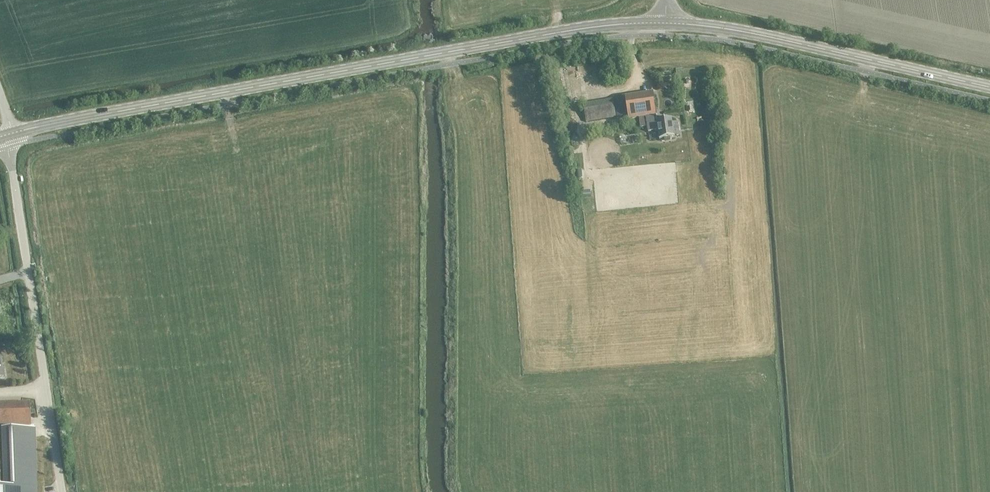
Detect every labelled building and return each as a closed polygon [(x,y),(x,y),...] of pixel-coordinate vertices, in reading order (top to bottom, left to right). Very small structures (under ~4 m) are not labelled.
[(585,122),(619,116),(619,118),(628,116),(629,119),(656,114),(652,94),(583,106),(585,122)] [(673,131),(678,130),(677,122),(672,123),(671,119),(655,121),(658,140),(674,137),(673,131)] [(34,472),(36,472),(34,429),(30,429),(29,403),(0,404),(0,491),(35,491),(34,472)]
